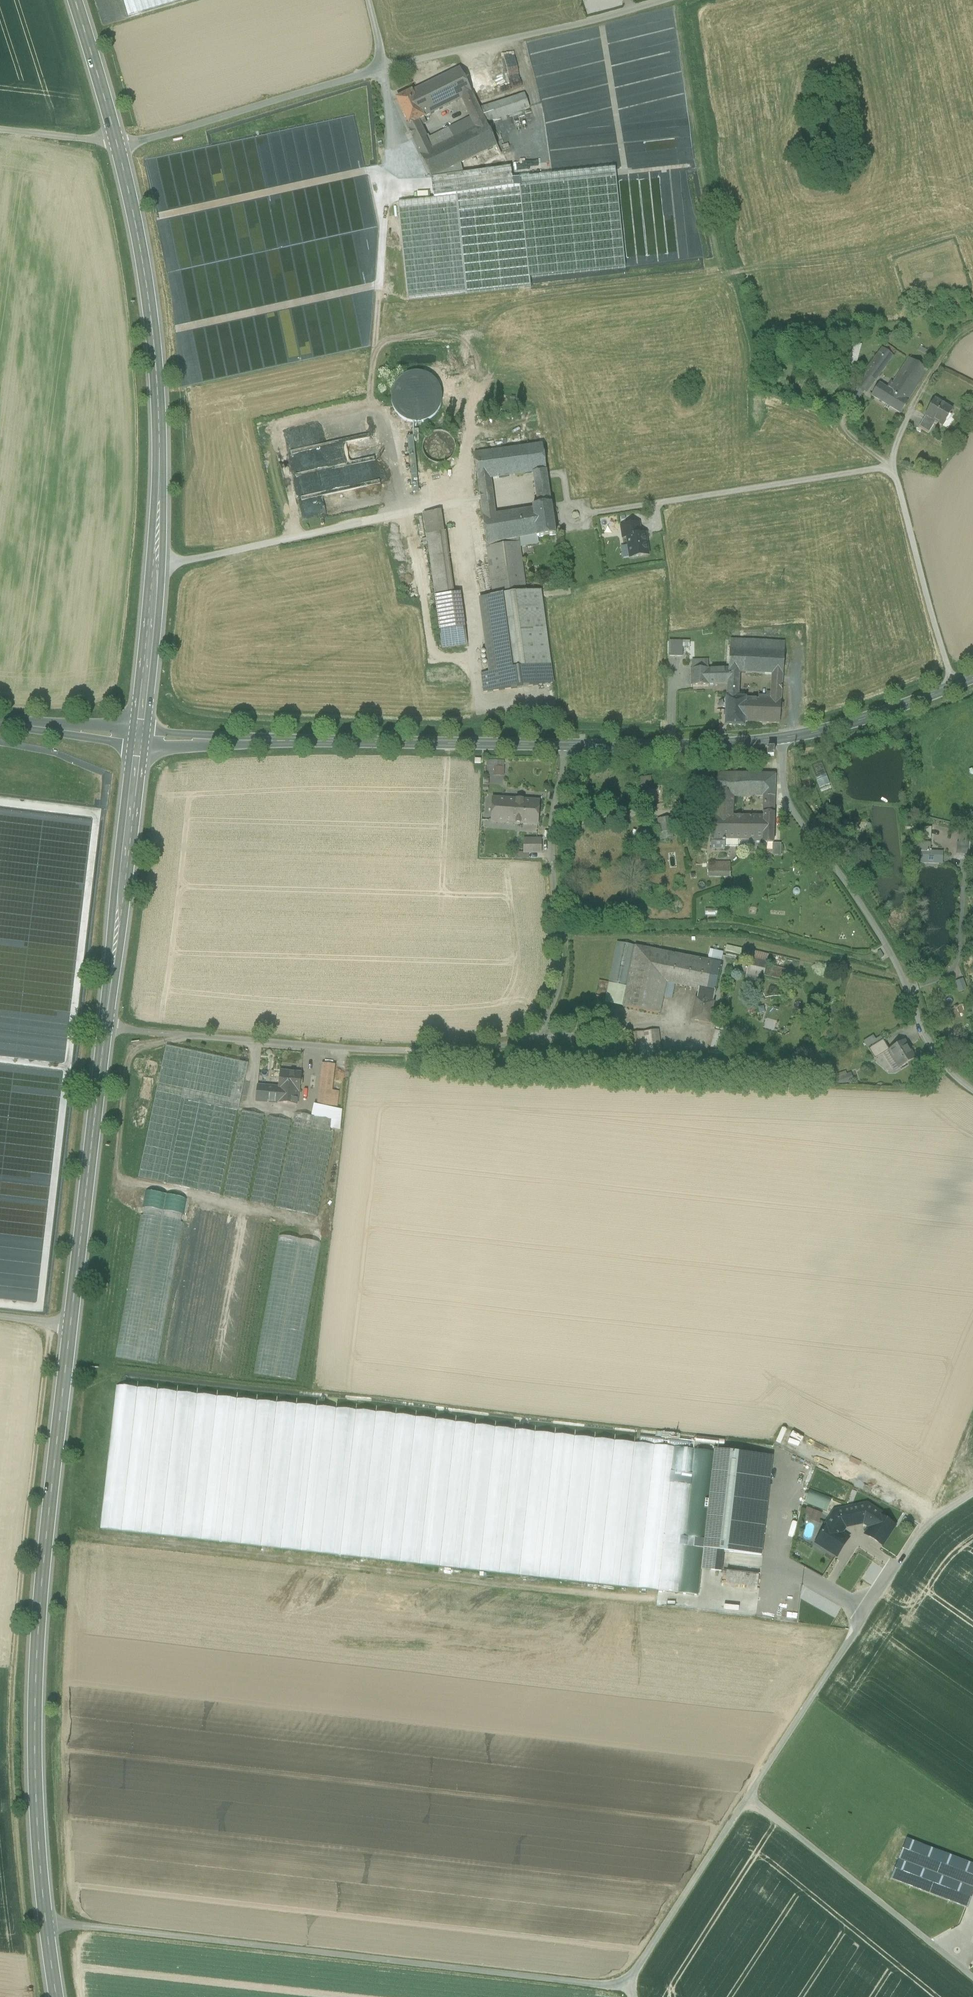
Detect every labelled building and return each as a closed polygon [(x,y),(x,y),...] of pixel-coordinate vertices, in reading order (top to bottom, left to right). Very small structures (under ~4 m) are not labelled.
[(128,17),(185,0),(123,0),(128,17)] [(460,69),(396,100),(408,124),(409,125),(417,121),(420,126),(426,123),(424,118),(462,99),(472,94),(460,69)] [(479,110),(472,94),(462,99),(471,118),(475,128),(486,123),(485,122),(479,110)] [(524,94),(479,110),(485,122),(529,107),(524,94)] [(442,133),(446,142),(475,128),(471,118),(442,133)] [(417,121),(409,125),(408,124),(406,126),(409,132),(420,127),(420,126),(417,121)] [(497,146),(486,123),(475,128),(446,142),(420,155),(423,161),(428,173),(431,178),(497,146)] [(420,127),(409,132),(420,155),(446,142),(442,133),(427,140),(420,127)] [(407,177),(428,173),(423,161),(405,165),(407,177)] [(392,180),(407,177),(405,165),(392,168),(392,180)] [(615,169),(519,179),(530,278),(625,269),(615,169)] [(431,178),(428,173),(407,177),(392,180),(394,192),(434,184),(431,178)] [(454,194),(465,292),(529,285),(518,187),(454,194)] [(398,201),(409,297),(465,292),(454,194),(398,201)] [(872,306),(865,307),(866,323),(882,323),(881,315),(873,315),(872,306)] [(861,346),(844,342),(837,368),(854,373),(861,346)] [(882,350),(874,360),(875,360),(861,378),(872,385),(892,357),(882,350)] [(909,359),(893,384),(911,395),(927,371),(909,359)] [(391,395),(391,403),(393,410),(398,415),(403,420),(410,423),(417,424),(424,422),(431,419),(436,414),(440,408),(442,401),(441,394),(439,387),(435,381),(429,376),(422,373),(415,373),(408,374),(402,377),(396,382),(393,388),(391,395)] [(872,385),(861,378),(856,386),(863,391),(866,393),(872,385)] [(891,382),(884,393),(877,389),(873,396),(886,405),(884,408),(888,411),(890,407),(900,413),(911,395),(893,384),(891,382)] [(863,391),(856,386),(849,395),(857,400),(863,391)] [(472,439),(474,454),(542,445),(540,427),(527,429),(537,402),(529,399),(517,433),(472,439)] [(951,410),(934,401),(925,416),(935,422),(942,426),(951,410)] [(935,422),(925,416),(918,428),(928,433),(935,422)] [(454,454),(455,447),(454,441),(450,436),(445,432),(439,431),(432,432),(427,436),(423,441),(422,448),(423,454),(427,459),(433,463),(439,464),(445,463),(451,459),(454,454)] [(476,472),(478,481),(490,479),(533,473),(546,472),(545,463),(544,453),(543,453),(542,445),(474,454),(475,463),(476,472)] [(546,472),(533,473),(534,481),(547,479),(546,472)] [(547,479),(534,481),(536,496),(549,495),(547,479)] [(491,485),(478,487),(480,495),(492,493),(491,485)] [(492,493),(480,495),(481,502),(493,500),(492,493)] [(549,495),(536,496),(538,506),(550,504),(549,495)] [(493,500),(481,502),(481,509),(494,507),(493,500)] [(532,509),(518,511),(522,538),(536,536),(537,538),(555,535),(551,504),(550,504),(538,506),(532,507),(532,509)] [(518,511),(495,515),(494,507),(481,509),(486,544),(519,539),(522,538),(518,511)] [(444,532),(426,535),(428,548),(446,545),(444,532)] [(645,534),(627,537),(630,558),(648,556),(645,534)] [(522,538),(519,539),(520,546),(538,543),(537,538),(536,536),(522,538)] [(519,539),(486,544),(493,597),(504,596),(526,593),(520,546),(519,539)] [(446,545),(428,548),(435,596),(452,594),(446,545)] [(526,593),(504,596),(514,671),(550,666),(540,591),(526,593)] [(435,596),(438,620),(463,616),(460,593),(452,594),(435,596)] [(514,671),(504,596),(493,597),(481,599),(491,673),(481,674),(483,693),(553,684),(550,666),(514,671)] [(463,616),(438,620),(442,649),(467,645),(463,616)] [(785,642),(730,641),(729,650),(784,652),(785,642)] [(683,642),(669,642),(668,657),(682,657),(683,642)] [(784,652),(729,650),(728,670),(728,673),(739,673),(771,675),(782,675),(784,652)] [(692,670),(708,670),(707,659),(692,660),(692,670)] [(708,670),(692,670),(692,685),(708,685),(708,670)] [(728,670),(708,670),(708,685),(728,684),(728,673),(728,670)] [(728,673),(728,684),(739,684),(739,673),(728,673)] [(782,675),(771,675),(771,683),(782,683),(782,675)] [(782,683),(771,683),(770,693),(770,700),(781,701),(782,683)] [(738,690),(727,690),(727,699),(738,699),(738,690)] [(781,704),(781,701),(770,700),(770,693),(767,693),(767,695),(766,706),(760,705),(760,700),(745,699),(744,723),(779,724),(780,710),(782,710),(783,704),(781,704)] [(738,699),(727,699),(725,726),(744,726),(744,723),(745,699),(738,699)] [(493,766),(492,775),(503,775),(503,766),(493,766)] [(775,774),(717,774),(716,797),(733,797),(763,798),(774,798),(775,774)] [(817,780),(819,786),(829,783),(827,777),(817,780)] [(733,797),(716,797),(715,805),(733,805),(733,797)] [(539,801),(492,798),(491,822),(537,825),(539,801)] [(733,805),(715,805),(715,816),(732,816),(733,805)] [(774,805),(763,805),(763,814),(774,814),(774,805)] [(38,815),(0,810),(0,819),(4,820),(4,824),(10,824),(11,824),(24,826),(25,819),(37,821),(38,815)] [(763,817),(741,817),(741,840),(753,840),(752,848),(762,848),(763,844),(773,844),(774,814),(763,814),(763,817)] [(732,816),(715,816),(714,836),(711,835),(711,849),(725,849),(725,842),(725,840),(741,840),(741,817),(732,816)] [(672,818),(658,819),(659,834),(673,833),(672,818)] [(90,848),(91,820),(78,819),(78,830),(88,830),(87,839),(80,838),(80,848),(90,848)] [(918,838),(929,838),(930,827),(918,827),(918,838)] [(966,831),(960,831),(959,835),(962,835),(960,854),(969,855),(971,832),(966,832),(966,831)] [(541,840),(524,840),(524,853),(541,853),(541,840)] [(930,844),(919,843),(917,860),(939,862),(940,854),(930,853),(930,844)] [(773,844),(772,855),(780,855),(781,844),(773,844)] [(722,865),(714,865),(713,876),(721,877),(722,865)] [(730,866),(722,865),(721,877),(729,877),(730,866)] [(636,947),(617,943),(608,983),(627,987),(636,947)] [(726,945),(724,950),(740,955),(741,949),(726,945)] [(671,954),(636,947),(627,987),(623,1007),(659,1014),(670,957),(671,954)] [(740,959),(751,962),(764,965),(767,954),(743,948),(740,959)] [(712,962),(721,964),(723,953),(709,951),(707,964),(711,965),(712,962)] [(704,963),(670,957),(665,982),(698,989),(704,963)] [(707,964),(704,963),(698,989),(715,992),(721,964),(712,962),(711,965),(707,964)] [(751,962),(749,973),(765,977),(793,983),(796,973),(764,965),(751,962)] [(765,977),(749,973),(747,980),(763,984),(765,977)] [(627,987),(608,983),(604,1003),(623,1007),(627,987)] [(715,992),(698,989),(696,1001),(692,1020),(709,1024),(713,1004),(715,992)] [(657,1030),(629,1034),(633,1064),(661,1060),(657,1030)] [(873,1038),(864,1043),(868,1049),(881,1041),(882,1040),(881,1038),(875,1041),(873,1038)] [(881,1041),(868,1049),(874,1059),(883,1054),(887,1051),(881,1041)] [(887,1051),(883,1054),(894,1070),(899,1067),(900,1068),(914,1059),(903,1041),(887,1051)] [(137,1179),(166,1185),(185,1098),(216,1105),(238,1110),(248,1063),(166,1045),(137,1179)] [(335,1066),(321,1064),(318,1090),(332,1091),(335,1066)] [(837,1081),(851,1079),(849,1071),(836,1073),(837,1081)] [(301,1074),(280,1072),(279,1088),(258,1086),(256,1101),(296,1105),(297,1099),(295,1096),(290,1096),(291,1091),(299,1092),(301,1074)] [(332,1091),(318,1090),(316,1110),(336,1112),(339,1092),(332,1091)] [(197,1191),(216,1105),(185,1098),(166,1185),(197,1191)] [(220,1196),(238,1110),(216,1105),(197,1191),(220,1196)] [(264,1115),(241,1110),(222,1197),(245,1202),(264,1115)] [(315,1116),(296,1112),(294,1122),(313,1126),(312,1128),(314,1128),(314,1124),(313,1124),(315,1116)] [(291,1121),(268,1116),(250,1203),(272,1208),(291,1121)] [(313,1126),(294,1122),(284,1168),(303,1172),(312,1128),(313,1126)] [(314,1128),(312,1128),(303,1172),(294,1212),(317,1217),(335,1133),(314,1128)] [(303,1172),(284,1168),(275,1208),(294,1212),(303,1172)] [(141,1205),(114,1358),(157,1365),(184,1213),(141,1205)] [(279,1235),(253,1373),(295,1381),(321,1243),(279,1235)] [(714,1453),(116,1386),(100,1529),(698,1596),(701,1570),(714,1453)] [(754,1455),(715,1450),(714,1453),(701,1570),(721,1572),(724,1552),(761,1556),(763,1536),(746,1534),(754,1455)] [(802,1502),(825,1512),(831,1499),(807,1489),(802,1502)] [(880,1513),(867,1505),(858,1507),(861,1522),(864,1522),(871,1526),(865,1535),(882,1546),(895,1526),(878,1516),(880,1513)] [(801,1517),(818,1523),(822,1513),(805,1506),(801,1517)] [(858,1507),(843,1510),(847,1525),(861,1522),(858,1507)] [(843,1510),(834,1512),(826,1525),(827,1526),(818,1540),(830,1548),(828,1551),(837,1557),(848,1539),(840,1533),(844,1526),(847,1525),(843,1510)] [(906,1839),(898,1858),(956,1881),(966,1885),(972,1868),(972,1865),(906,1839)] [(956,1881),(898,1858),(890,1878),(948,1900),(956,1881)] [(956,1881),(948,1900),(968,1908),(972,1896),(972,1887),(966,1885),(956,1881)]
